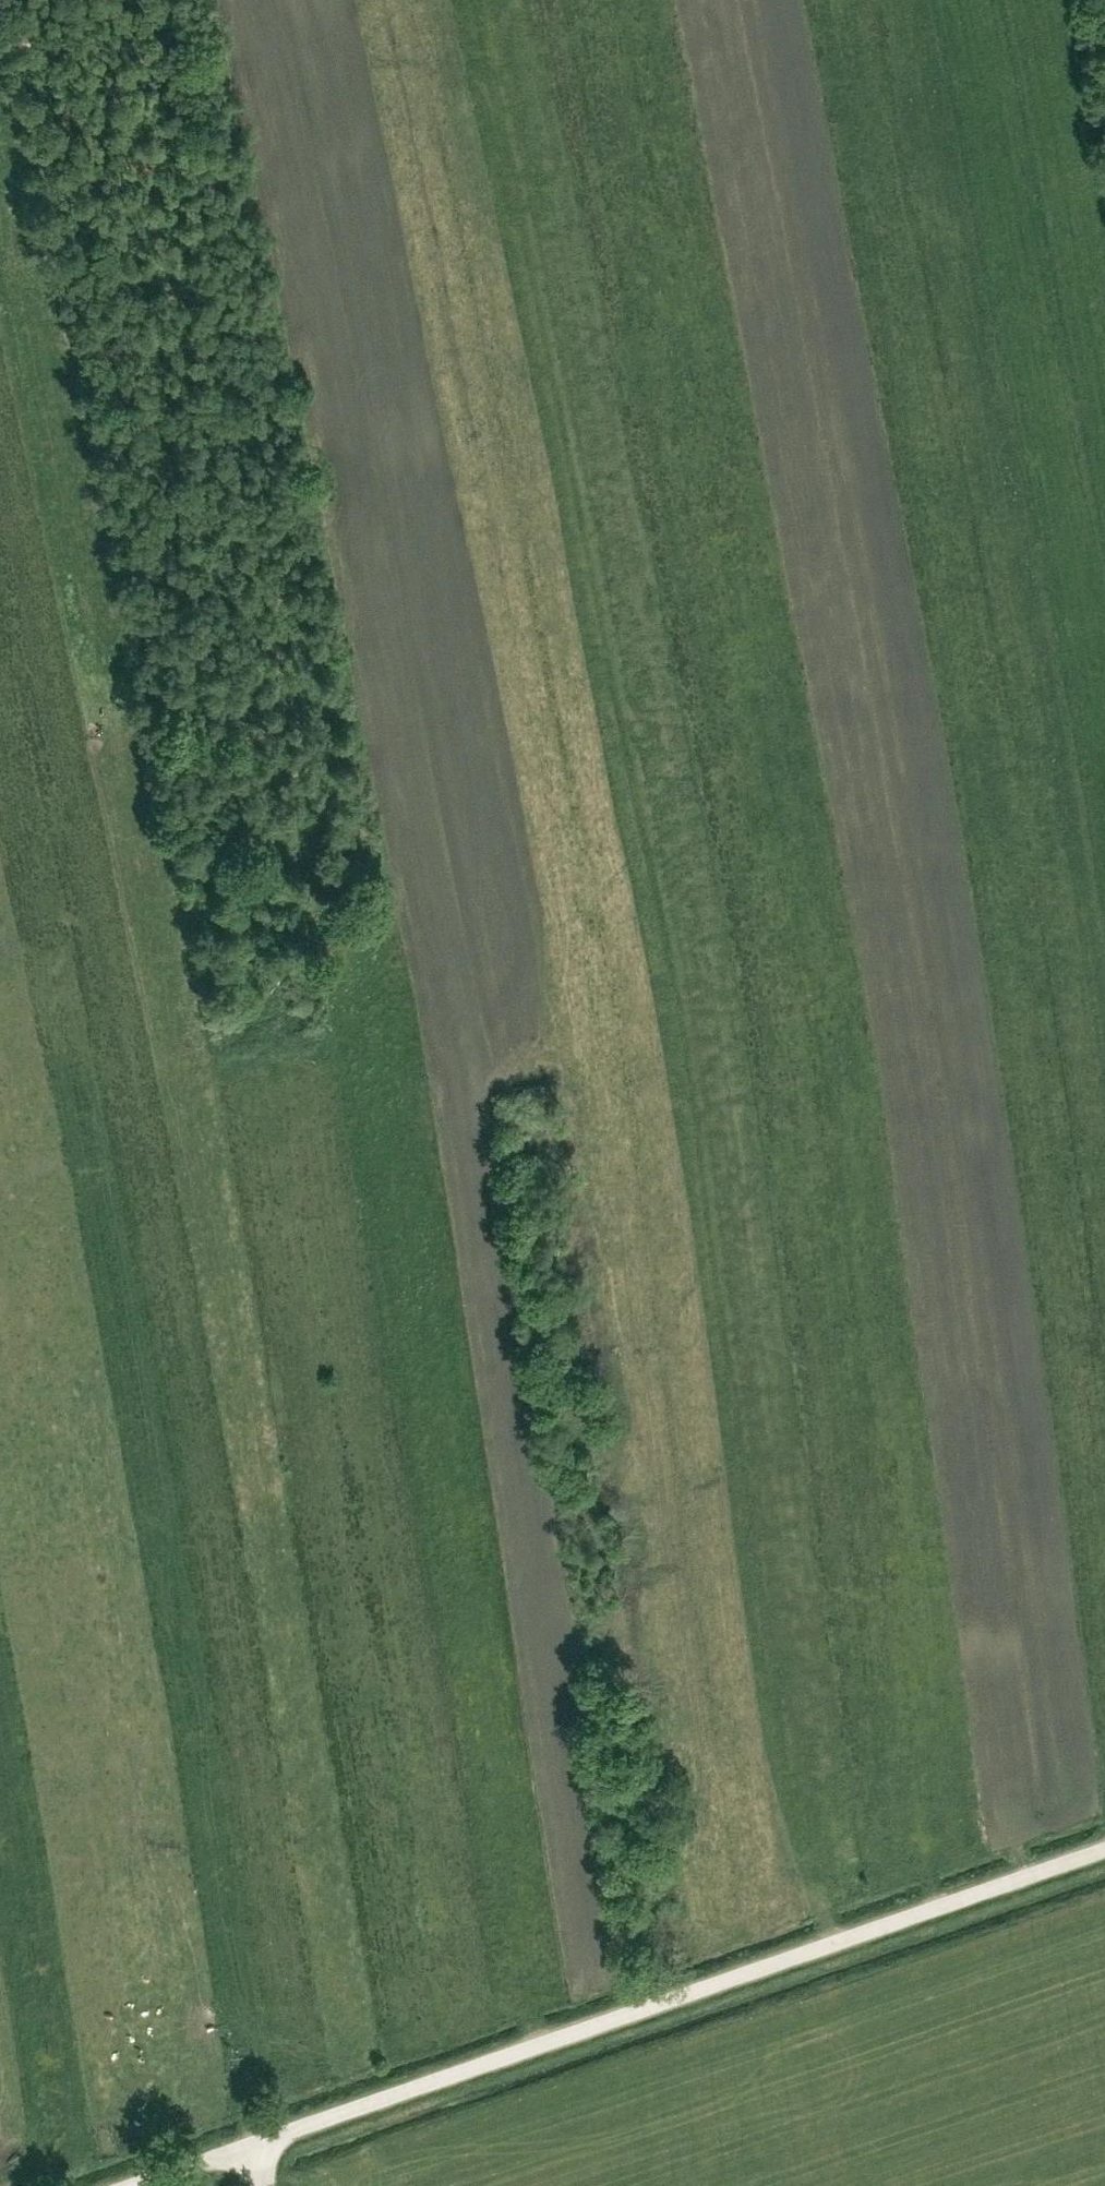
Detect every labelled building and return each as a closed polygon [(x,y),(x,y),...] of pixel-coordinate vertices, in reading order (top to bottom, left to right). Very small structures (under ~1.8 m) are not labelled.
[(525,1097),(549,1094),(549,1084),(524,1088),(525,1097)]
